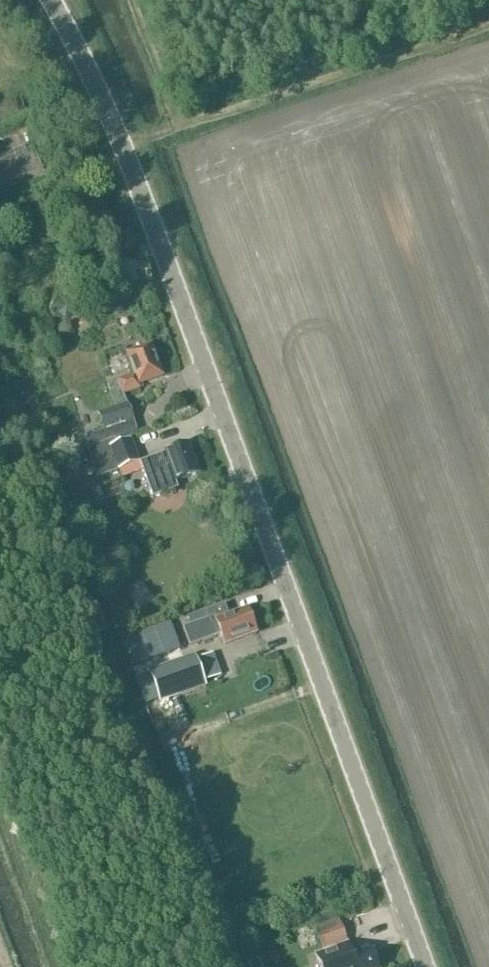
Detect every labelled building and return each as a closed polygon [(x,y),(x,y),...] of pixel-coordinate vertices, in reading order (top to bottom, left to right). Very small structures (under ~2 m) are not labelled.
[(0,139),(0,183),(1,186),(43,177),(34,132),(0,139)] [(122,392),(123,395),(140,389),(138,385),(163,376),(152,345),(127,354),(134,375),(114,383),(117,393),(122,392)] [(117,393),(114,383),(107,385),(116,408),(127,404),(123,395),(122,392),(117,393)] [(99,415),(106,431),(106,432),(131,422),(133,421),(127,404),(116,408),(99,415)] [(56,457),(70,452),(70,455),(90,447),(90,446),(134,430),(131,422),(106,432),(106,431),(94,435),(93,432),(53,446),(56,457)] [(88,450),(98,478),(139,463),(130,440),(118,445),(116,440),(88,450)] [(177,489),(174,482),(198,474),(188,445),(140,462),(153,497),(177,489)] [(225,645),(256,633),(247,609),(185,632),(190,643),(220,632),(225,645)] [(137,666),(180,650),(170,623),(127,639),(137,666)] [(149,672),(160,702),(205,686),(194,656),(149,672)] [(169,734),(159,738),(164,751),(174,747),(169,734)] [(339,920),(316,929),(324,950),(347,942),(339,920)] [(373,949),(354,956),(349,941),(347,942),(324,950),(314,954),(319,966),(380,966),(373,949)]
